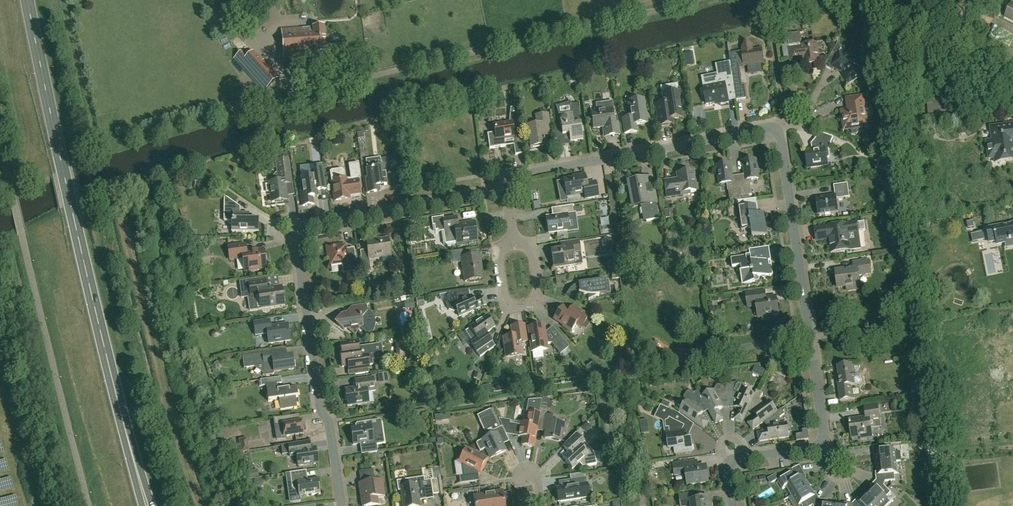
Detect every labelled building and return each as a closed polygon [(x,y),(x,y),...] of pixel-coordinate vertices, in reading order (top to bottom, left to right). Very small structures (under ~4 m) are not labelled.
[(988,39),(998,43),(1004,30),(995,26),(988,39)] [(283,58),(326,54),(323,27),(281,30),(283,58)] [(791,62),(797,61),(804,60),(805,66),(820,64),(817,44),(802,46),(802,43),(801,39),(801,40),(800,33),(787,35),(791,62)] [(838,42),(833,51),(825,66),(833,70),(834,67),(842,72),(849,83),(863,74),(854,59),(842,53),(845,46),(838,42)] [(730,68),(733,84),(736,101),(747,99),(745,86),(742,87),(739,67),(761,63),(765,62),(762,48),(761,49),(753,50),(753,49),(753,48),(752,47),(752,46),(751,45),(750,45),(749,44),(748,44),(747,44),(746,44),(745,44),(745,45),(744,45),(743,46),(742,47),(741,48),(741,49),(741,50),(741,51),(741,52),(740,52),(741,56),(728,58),(729,64),(730,68)] [(252,52),(245,59),(240,64),(249,74),(262,63),(252,52)] [(725,85),(733,84),(730,68),(729,64),(716,66),(718,75),(702,78),(704,87),(702,88),(706,105),(719,102),(720,104),(728,102),(725,85)] [(277,80),(267,69),(254,80),(264,91),(277,80)] [(672,118),(681,117),(677,91),(661,94),(663,102),(655,103),(658,126),(673,123),(672,118)] [(845,127),(850,126),(851,131),(853,133),(854,134),(856,134),(857,132),(858,130),(858,127),(867,126),(862,96),(850,98),(852,109),(841,111),(843,121),(844,121),(845,127)] [(635,125),(647,123),(643,99),(627,101),(629,119),(622,120),(624,134),(636,132),(635,125)] [(556,107),(559,117),(561,125),(555,126),(556,136),(569,135),(570,142),(583,140),(579,117),(580,103),(571,104),(571,102),(556,107)] [(619,135),(617,117),(616,117),(615,117),(613,104),(598,106),(598,110),(597,111),(591,111),(591,112),(593,129),(603,127),(604,137),(619,135)] [(523,154),(516,107),(510,108),(509,117),(510,122),(493,125),(495,133),(487,134),(489,148),(505,146),(504,141),(508,140),(508,138),(512,137),(515,155),(523,154)] [(542,127),(549,126),(547,114),(535,116),(536,125),(527,127),(530,148),(545,146),(542,127)] [(995,163),(1012,160),(1012,124),(991,127),(992,141),(986,142),(989,159),(995,158),(995,163)] [(829,149),(833,137),(820,133),(814,150),(805,151),(808,168),(827,165),(826,158),(828,158),(830,156),(829,149)] [(565,146),(566,158),(575,157),(574,146),(565,146)] [(381,167),(366,169),(367,177),(365,177),(367,193),(376,191),(375,186),(386,185),(385,174),(390,173),(388,158),(380,159),(381,167)] [(270,181),(270,183),(269,183),(272,203),(287,200),(285,185),(292,184),(289,159),(276,161),(278,173),(270,181)] [(744,174),(738,175),(742,199),(749,198),(749,195),(752,194),(750,184),(752,184),(751,179),(759,178),(756,159),(742,161),(744,174)] [(360,197),(360,195),(357,178),(361,177),(359,162),(348,164),(350,179),(346,180),(345,171),(342,169),(330,171),(334,201),(349,199),(349,196),(353,196),(354,198),(360,197)] [(742,199),(738,175),(732,176),(730,163),(717,165),(719,184),(727,183),(729,193),(731,193),(732,201),(742,199)] [(313,198),(318,197),(317,186),(318,184),(326,183),(324,167),(313,168),(313,171),(309,172),(305,177),(301,177),(304,194),(301,195),(303,206),(314,205),(313,198)] [(689,191),(696,190),(693,170),(677,173),(678,179),(664,181),(666,197),(687,194),(689,191)] [(585,174),(577,176),(577,178),(556,182),(557,186),(558,186),(559,192),(565,191),(567,201),(568,201),(567,196),(584,193),(585,199),(598,197),(595,181),(586,183),(585,174)] [(643,221),(659,218),(651,180),(645,181),(645,179),(632,181),(633,183),(628,184),(632,207),(640,205),(643,221)] [(849,197),(848,191),(850,191),(849,183),(847,184),(847,183),(833,185),(834,195),(816,197),(818,215),(837,213),(835,199),(849,197)] [(224,196),(223,221),(231,221),(231,232),(258,232),(258,221),(249,221),(249,214),(240,214),(240,207),(224,196)] [(381,207),(387,201),(383,198),(377,204),(381,207)] [(752,236),(767,234),(763,212),(756,213),(755,205),(745,206),(744,200),(754,199),(737,201),(741,231),(751,229),(752,236)] [(572,206),(554,209),(555,215),(546,217),(548,233),(568,230),(567,221),(573,221),(572,214),(574,214),(573,208),(572,206)] [(456,245),(477,242),(474,222),(457,224),(456,217),(443,219),(443,217),(431,218),(433,230),(435,232),(441,231),(443,244),(445,246),(456,244),(456,245)] [(814,229),(815,235),(816,242),(829,240),(831,253),(860,249),(858,231),(866,230),(865,221),(846,224),(845,224),(827,226),(827,227),(814,229)] [(1005,243),(1007,243),(1006,240),(1009,240),(1009,241),(1012,241),(1011,239),(1012,239),(1012,223),(1011,224),(1012,226),(1004,227),(1003,225),(986,229),(989,242),(996,241),(997,245),(1005,243)] [(370,272),(369,265),(368,259),(390,256),(387,240),(373,242),(373,239),(365,241),(367,250),(359,251),(362,273),(370,272)] [(577,240),(562,242),(563,249),(551,251),(553,268),(573,265),(572,253),(579,252),(577,240)] [(245,252),(244,245),(227,247),(229,260),(242,258),(244,272),(266,269),(263,250),(245,252)] [(357,271),(355,256),(347,257),(345,245),(336,247),(336,245),(330,246),(330,248),(327,248),(330,266),(341,264),(343,273),(357,271)] [(758,248),(749,249),(750,255),(731,258),(732,268),(741,266),(743,283),(754,281),(753,277),(760,276),(763,278),(765,276),(772,275),(770,259),(760,260),(758,248)] [(478,265),(480,264),(479,255),(466,257),(465,251),(449,253),(450,264),(462,262),(465,281),(480,279),(478,265)] [(857,275),(870,273),(868,259),(852,262),(853,269),(835,272),(837,287),(846,286),(847,291),(859,289),(857,275)] [(611,293),(609,279),(605,280),(604,280),(589,282),(589,278),(583,279),(584,283),(578,284),(574,285),(570,288),(566,295),(578,299),(580,294),(582,294),(588,296),(589,300),(596,296),(599,296),(599,295),(611,293)] [(258,310),(284,306),(281,286),(266,289),(265,281),(248,283),(250,297),(247,298),(249,311),(258,310)] [(468,289),(447,292),(448,297),(446,303),(449,309),(454,311),(456,310),(459,316),(486,304),(483,296),(473,301),(471,295),(469,296),(468,289)] [(772,314),(778,313),(775,296),(765,297),(765,291),(745,294),(747,307),(756,305),(757,316),(762,316),(762,319),(772,317),(772,314)] [(365,305),(352,307),(353,314),(347,314),(341,315),(335,323),(343,329),(347,329),(355,334),(359,328),(360,328),(363,328),(368,331),(370,327),(371,323),(371,319),(369,315),(366,312),(365,307),(365,305)] [(589,316),(578,309),(572,305),(569,311),(562,306),(554,319),(563,325),(563,326),(570,331),(576,323),(581,327),(589,316)] [(469,328),(465,331),(475,345),(473,347),(480,356),(493,347),(485,335),(486,333),(495,327),(487,315),(469,327),(469,328)] [(268,343),(289,340),(287,325),(270,328),(269,320),(253,323),(255,335),(267,334),(268,343)] [(524,324),(517,325),(510,326),(512,336),(503,337),(506,357),(521,355),(520,342),(526,341),(524,324)] [(544,324),(528,326),(532,351),(547,349),(544,324)] [(430,332),(422,333),(424,341),(432,340),(430,332)] [(569,347),(560,335),(551,343),(560,354),(569,347)] [(340,343),(341,351),(339,352),(342,367),(348,366),(349,371),(355,370),(355,374),(368,372),(368,368),(369,368),(369,365),(372,365),(372,360),(377,359),(375,344),(358,346),(357,341),(340,343)] [(262,365),(263,375),(265,376),(272,375),(274,373),(293,370),(291,356),(276,359),(275,352),(242,357),(243,368),(262,365)] [(853,374),(851,364),(836,366),(839,384),(837,385),(839,400),(852,398),(850,385),(854,385),(854,384),(858,383),(860,380),(860,376),(857,374),(853,374)] [(765,371),(757,367),(756,366),(755,367),(753,373),(762,377),(765,371)] [(479,381),(481,375),(475,373),(473,379),(479,381)] [(266,393),(268,402),(278,401),(279,411),(296,408),(295,398),(297,398),(296,389),(289,390),(289,389),(277,391),(276,385),(281,384),(280,378),(260,381),(261,387),(265,387),(267,387),(267,393),(266,393)] [(355,381),(356,388),(345,390),(347,407),(360,405),(360,403),(368,401),(367,392),(375,391),(373,378),(355,381)] [(737,382),(734,383),(728,384),(728,398),(734,398),(737,400),(734,406),(740,409),(735,418),(742,422),(749,407),(755,395),(744,390),(745,388),(743,384),(737,382)] [(484,394),(493,393),(491,384),(482,385),(483,388),(484,394)] [(704,401),(716,423),(723,419),(718,409),(723,407),(719,400),(723,399),(728,398),(728,384),(721,384),(722,392),(716,395),(714,390),(702,396),(704,401)] [(702,396),(698,390),(694,393),(692,391),(690,391),(688,391),(685,396),(684,398),(685,400),(687,401),(680,411),(704,429),(709,422),(700,416),(703,411),(696,406),(698,404),(704,401),(702,396)] [(749,407),(754,409),(755,410),(754,412),(757,416),(748,423),(753,429),(771,416),(777,411),(769,400),(764,404),(760,399),(763,393),(757,390),(755,395),(749,407)] [(527,406),(524,423),(519,422),(517,436),(523,437),(522,445),(533,447),(537,425),(538,421),(540,408),(541,400),(537,399),(536,407),(527,406)] [(540,408),(538,421),(544,422),(543,429),(546,430),(544,438),(560,441),(561,432),(564,433),(566,424),(558,423),(558,418),(546,415),(549,401),(541,400),(540,408)] [(871,429),(881,427),(878,405),(864,407),(865,417),(849,419),(851,437),(860,436),(860,438),(872,437),(871,429)] [(507,438),(501,426),(493,408),(477,415),(479,420),(481,421),(484,420),(489,429),(491,428),(492,431),(488,433),(487,435),(488,436),(477,442),(476,443),(479,450),(486,447),(490,457),(505,450),(501,443),(502,441),(507,438)] [(785,414),(781,409),(781,408),(777,411),(771,416),(775,421),(775,424),(768,425),(769,431),(758,433),(759,441),(789,436),(787,423),(781,424),(780,417),(785,414)] [(675,453),(693,450),(691,438),(685,439),(684,432),(683,432),(682,429),(688,419),(679,413),(671,410),(665,422),(666,427),(669,427),(670,434),(667,434),(669,447),(674,446),(675,453)] [(274,419),(275,430),(277,438),(287,437),(303,434),(303,432),(306,432),(305,423),(302,423),(301,421),(299,421),(299,422),(287,423),(287,417),(284,417),(274,419)] [(363,445),(364,454),(377,452),(376,441),(379,440),(380,439),(378,425),(377,425),(370,426),(370,422),(357,424),(355,426),(356,428),(351,428),(353,445),(361,443),(363,445)] [(590,428),(588,436),(594,438),(596,430),(590,428)] [(582,432),(578,429),(562,446),(568,453),(562,458),(572,469),(579,463),(582,467),(596,465),(594,454),(579,436),(582,432)] [(240,439),(240,442),(241,451),(248,450),(247,438),(240,439)] [(310,442),(300,443),(288,445),(289,457),(296,456),(298,466),(309,464),(317,462),(316,448),(311,448),(310,442)] [(875,451),(876,463),(896,461),(901,460),(900,451),(895,452),(895,449),(892,449),(891,443),(882,444),(882,450),(875,451)] [(481,468),(486,459),(464,448),(457,461),(461,463),(463,475),(459,476),(460,484),(478,481),(476,470),(478,467),(481,468)] [(688,485),(708,482),(706,466),(698,467),(697,461),(674,464),(675,475),(687,474),(688,485)] [(897,473),(896,461),(876,463),(877,475),(885,474),(885,481),(895,480),(894,473),(897,473)] [(384,496),(382,480),(374,481),(373,469),(359,471),(360,483),(358,484),(361,505),(368,505),(377,505),(376,497),(384,496)] [(292,489),(299,494),(300,495),(302,496),(320,494),(318,480),(309,481),(305,482),(304,471),(290,473),(292,489)] [(788,497),(789,498),(809,485),(803,475),(797,479),(793,472),(777,482),(782,489),(786,486),(792,495),(788,497)] [(408,479),(396,481),(397,491),(401,491),(403,505),(419,505),(418,501),(420,500),(419,495),(426,495),(423,477),(408,479)] [(558,502),(588,497),(585,478),(570,480),(571,486),(556,488),(558,502)] [(865,493),(878,505),(886,505),(891,502),(886,497),(891,492),(884,485),(879,490),(874,484),(865,493)] [(789,498),(793,505),(797,505),(801,504),(802,505),(811,505),(812,505),(809,499),(815,495),(809,485),(789,498)] [(501,490),(492,491),(492,493),(473,496),(474,505),(504,505),(501,490)] [(711,501),(711,499),(703,500),(702,493),(679,496),(681,505),(712,505),(711,501)] [(865,493),(857,501),(862,505),(878,505),(865,493)]
